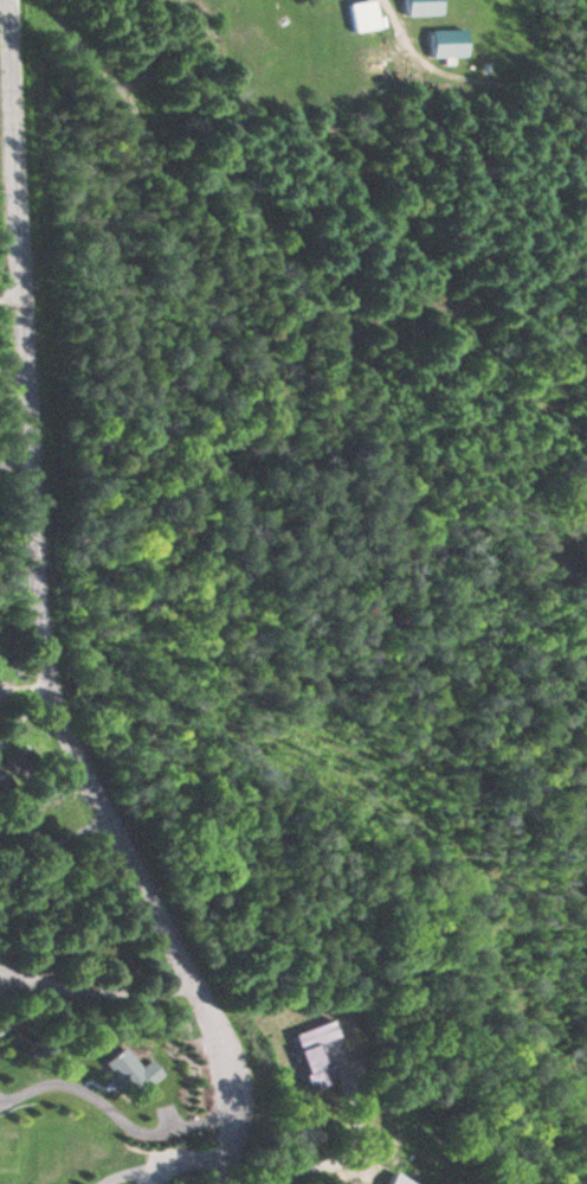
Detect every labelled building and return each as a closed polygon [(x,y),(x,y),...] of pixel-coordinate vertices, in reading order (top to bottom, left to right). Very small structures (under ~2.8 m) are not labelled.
[(375,0),(361,0),(346,2),(350,32),(379,27),(375,0)] [(440,14),(440,0),(398,0),(398,14),(440,14)] [(465,28),(425,28),(425,56),(465,56),(465,28)] [(154,1057),(140,1069),(121,1047),(104,1061),(146,1113),(178,1086),(154,1057)] [(390,1173),(385,1183),(413,1183),(390,1173)]
